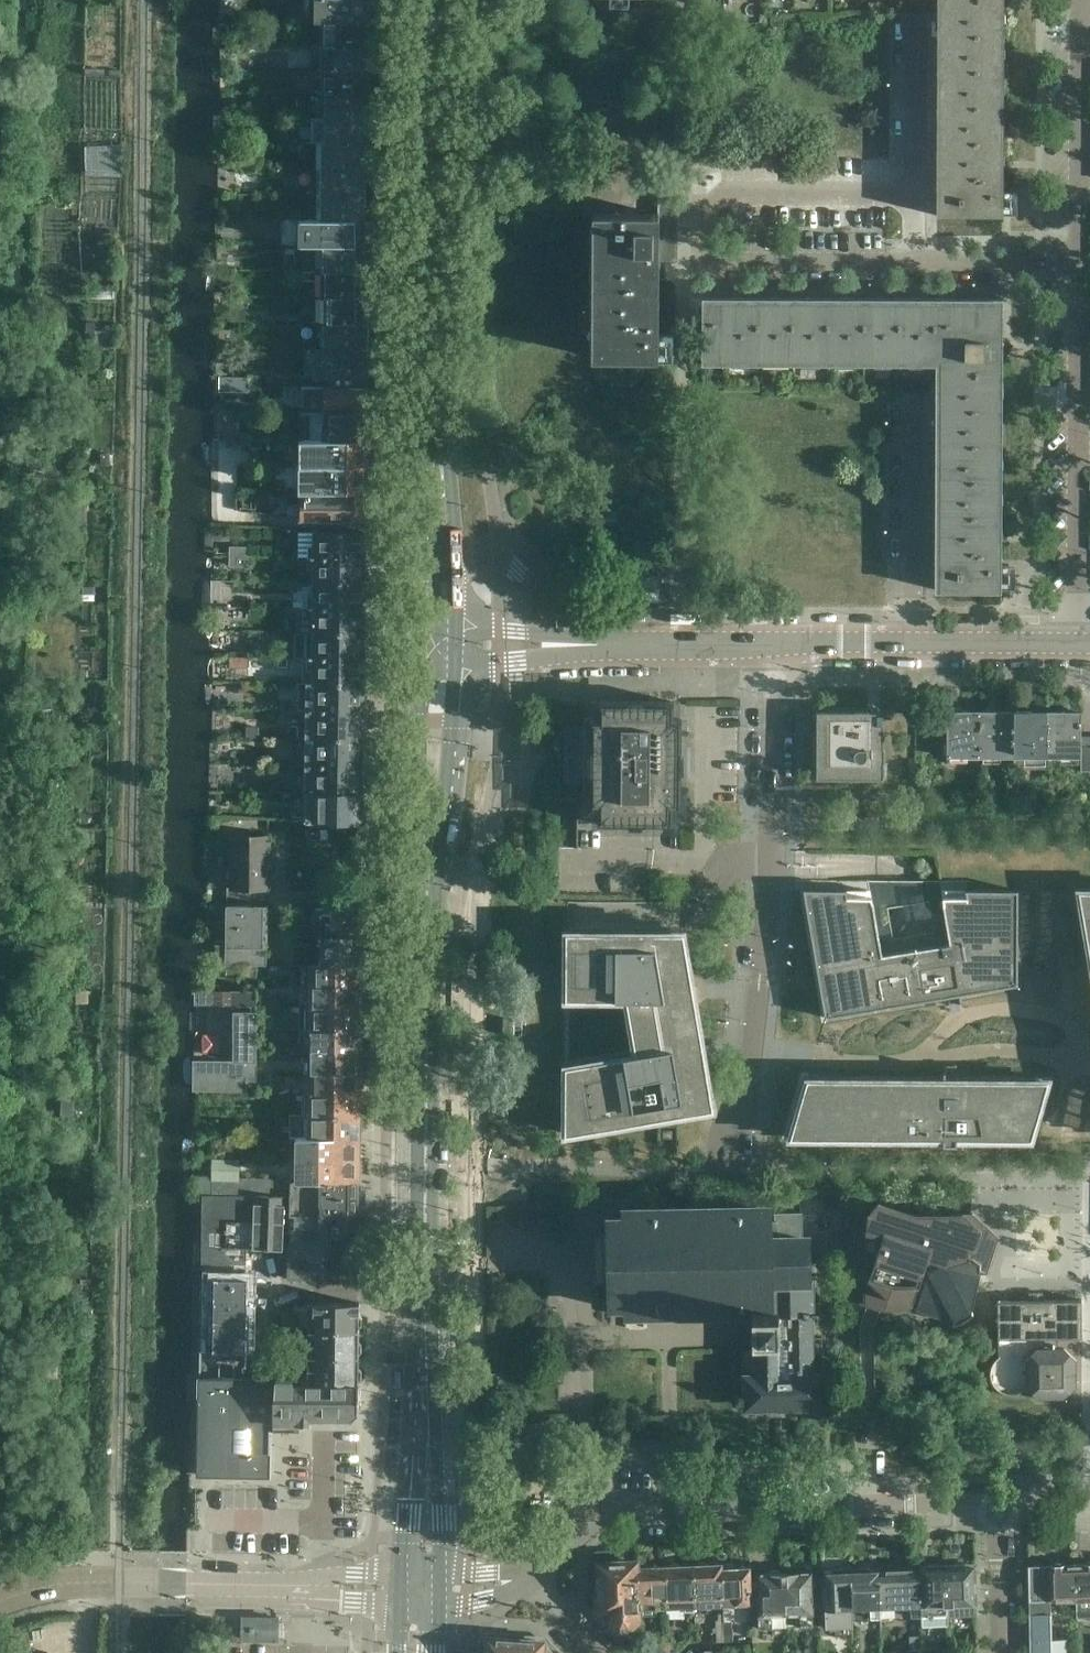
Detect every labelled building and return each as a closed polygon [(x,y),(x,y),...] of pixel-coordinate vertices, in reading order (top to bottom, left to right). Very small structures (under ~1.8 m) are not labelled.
[(304,23),(315,23),(369,23),(372,23),(372,18),(372,0),(304,0),(304,23)] [(1002,168),(1003,0),(937,0),(936,216),(1002,216),(1002,168)] [(372,42),(372,29),(369,29),(369,23),(315,23),(315,32),(320,32),(320,46),(369,47),(369,42),(372,42)] [(372,64),(372,52),(369,52),(369,47),(320,46),(315,46),(315,56),(320,56),(320,69),(369,69),(369,64),(372,64)] [(371,93),(372,75),(369,74),(369,69),(320,69),(315,69),(315,79),(319,79),(319,93),(370,93),(371,93)] [(370,107),(371,104),(371,100),(370,96),(370,93),(319,93),(319,108),(326,108),(326,119),(370,119),(370,107)] [(371,133),(370,130),(370,119),(326,119),(326,145),(366,145),(370,145),(370,141),(371,138),(371,133)] [(366,145),(326,145),(322,145),(322,170),(366,170),(366,145)] [(366,195),(366,177),(366,170),(322,170),(322,195),(366,195)] [(628,209),(628,177),(592,177),(592,209),(628,209)] [(366,221),(366,195),(322,195),(322,221),(366,221)] [(658,358),(659,262),(675,262),(676,195),(658,195),(658,214),(593,214),(592,358),(658,358)] [(365,246),(366,228),(366,221),(322,221),(322,246),(365,246)] [(365,272),(365,246),(322,246),(322,272),(365,272)] [(365,297),(365,279),(365,272),(322,272),(322,297),(325,297),(365,297)] [(369,312),(371,308),(371,304),(369,301),(369,297),(365,297),(325,297),(325,323),(369,323),(369,312)] [(1000,590),(1001,542),(1002,360),(1009,347),(1001,343),(1002,299),(934,299),(934,304),(706,303),(706,298),(704,298),(703,364),(706,364),(706,358),(934,359),(934,365),(935,365),(934,590),(1000,590)] [(371,338),(369,334),(369,323),(325,323),(325,348),(328,348),(368,348),(369,348),(369,345),(371,342),(371,338)] [(370,370),(370,363),(368,360),(368,348),(328,348),(328,386),(367,387),(367,372),(370,370)] [(368,414),(368,398),(369,387),(367,387),(328,386),(325,386),(325,413),(368,414)] [(368,440),(368,424),(368,414),(325,413),(305,413),(304,439),(307,439),(368,440)] [(368,466),(368,450),(368,440),(307,439),(307,466),(368,466)] [(367,493),(367,477),(368,466),(307,466),(306,492),(324,492),(367,493)] [(367,520),(367,503),(367,493),(324,492),(324,519),(367,520)] [(367,547),(367,537),(364,535),(364,532),(314,531),(314,547),(309,547),(309,557),(364,558),(364,549),(367,547)] [(246,557),(246,548),(230,548),(230,556),(246,557)] [(246,565),(246,557),(230,556),(230,565),(246,565)] [(367,579),(367,569),(363,567),(364,558),(309,557),(309,568),(314,568),(314,582),(363,583),(363,581),(367,579)] [(366,597),(366,587),(363,585),(363,583),(314,582),(314,595),(303,595),(303,607),(363,608),(363,599),(366,597)] [(245,607),(245,598),(229,598),(229,607),(245,607)] [(366,629),(366,619),(363,617),(363,608),(303,607),(303,620),(313,620),(313,633),(363,633),(363,631),(366,629)] [(366,647),(366,637),(363,636),(363,633),(313,633),(313,647),(308,647),(308,658),(363,658),(363,649),(366,647)] [(245,657),(245,648),(229,648),(229,657),(245,657)] [(244,666),(245,657),(229,657),(229,666),(244,666)] [(365,679),(366,669),(362,667),(363,658),(308,658),(308,668),(313,668),(313,683),(362,683),(362,681),(365,679)] [(365,699),(365,688),(362,686),(362,683),(313,683),(308,683),(308,710),(362,711),(362,700),(365,699)] [(683,772),(683,754),(681,754),(681,752),(681,719),(679,719),(673,719),(674,702),(598,701),(598,719),(593,719),(593,718),(590,718),(590,808),(592,808),(592,807),(598,807),(598,824),(673,825),(673,808),(678,808),(681,808),(681,775),(681,772),(683,772)] [(365,734),(365,723),(362,721),(362,711),(308,710),(308,737),(362,738),(362,736),(365,734)] [(884,711),(881,711),(869,711),(869,710),(868,710),(855,710),(816,710),(816,711),(815,711),(815,779),(816,779),(816,780),(884,780),(884,779),(884,764),(885,764),(885,747),(884,747),(884,711)] [(981,757),(981,711),(947,711),(947,743),(945,743),(945,755),(947,755),(947,757),(981,757)] [(1014,758),(1014,711),(981,711),(981,757),(1014,758)] [(1047,758),(1047,712),(1014,711),(1014,758),(1047,758)] [(1081,736),(1081,712),(1047,712),(1047,758),(1080,758),(1081,736)] [(1081,736),(1080,758),(1080,771),(1089,771),(1089,736),(1081,736)] [(365,753),(365,742),(362,741),(362,738),(308,737),(307,765),(361,766),(361,755),(365,753)] [(364,789),(364,778),(361,776),(361,766),(307,765),(307,792),(361,793),(361,791),(364,789)] [(364,808),(364,797),(361,795),(361,793),(307,792),(307,822),(361,822),(361,810),(364,808)] [(267,887),(268,861),(268,837),(233,837),(233,887),(267,887)] [(228,899),(228,887),(207,887),(207,899),(228,899)] [(1017,985),(1018,891),(1018,890),(965,890),(965,892),(966,892),(967,897),(943,897),(943,903),(949,943),(882,955),(873,903),(872,903),(871,897),(847,897),(846,891),(847,891),(846,889),(803,889),(825,1018),(936,999),(935,996),(947,994),(949,1006),(962,1003),(961,995),(1017,985)] [(1078,891),(1089,962),(1089,891),(1078,891)] [(723,1058),(701,930),(683,933),(683,932),(567,931),(567,901),(520,901),(518,1128),(541,1128),(547,1156),(652,1138),(649,1120),(713,1109),(705,1061),(723,1058)] [(267,927),(267,906),(227,906),(227,927),(267,927)] [(362,935),(362,907),(316,907),(316,916),(296,916),(296,934),(301,934),(321,934),(362,935)] [(267,948),(267,927),(227,927),(227,964),(247,964),(256,964),(265,964),(265,948),(267,948)] [(301,962),(301,934),(296,934),(287,934),(287,962),(301,962)] [(362,962),(362,935),(321,934),(321,962),(359,962),(362,962)] [(362,983),(362,971),(359,971),(359,962),(321,962),(309,962),(309,985),(359,985),(359,983),(362,983)] [(256,992),(256,964),(247,964),(247,992),(256,992)] [(362,1000),(362,988),(359,988),(359,985),(309,985),(309,1006),(358,1007),(358,1000),(362,1000)] [(361,1026),(361,1014),(358,1014),(358,1007),(309,1006),(308,1028),(358,1029),(358,1026),(361,1026)] [(256,1062),(256,1028),(256,1012),(234,1012),(234,1062),(256,1062)] [(361,1043),(361,1031),(358,1031),(358,1029),(308,1028),(308,1050),(358,1050),(358,1043),(361,1043)] [(358,1050),(308,1050),(298,1050),(298,1071),(308,1071),(358,1072),(358,1050)] [(361,1086),(361,1075),(358,1075),(358,1072),(308,1071),(308,1093),(358,1094),(358,1086),(361,1086)] [(1048,1080),(973,1080),(973,1083),(957,1083),(957,1071),(943,1071),(943,1080),(807,1079),(789,1138),(943,1139),(943,1144),(956,1144),(957,1134),(982,1134),(983,1139),(1031,1139),(1048,1080)] [(252,1092),(252,1074),(238,1074),(238,1092),(252,1092)] [(219,1091),(219,1079),(198,1079),(198,1091),(219,1091)] [(361,1113),(361,1101),(358,1101),(358,1094),(308,1093),(308,1115),(357,1115),(357,1113),(361,1113)] [(360,1130),(361,1118),(357,1118),(357,1115),(308,1115),(307,1136),(357,1137),(357,1130),(360,1130)] [(360,1156),(360,1144),(357,1144),(357,1137),(307,1136),(307,1158),(357,1159),(357,1156),(360,1156)] [(360,1173),(360,1161),(357,1161),(357,1159),(307,1158),(300,1158),(299,1180),(312,1181),(321,1181),(357,1181),(357,1173),(360,1173)] [(284,1197),(285,1180),(213,1178),(212,1216),(202,1216),(201,1279),(247,1280),(248,1249),(283,1250),(284,1197)] [(312,1232),(312,1197),(312,1181),(299,1180),(285,1180),(284,1197),(283,1250),(288,1250),(288,1278),(310,1278),(310,1252),(316,1252),(315,1232),(312,1232)] [(371,1281),(371,1214),(357,1214),(357,1181),(321,1181),(321,1215),(327,1215),(327,1224),(332,1223),(332,1235),(323,1235),(323,1247),(326,1247),(327,1282),(371,1281)] [(811,1374),(808,1236),(802,1236),(801,1211),(776,1212),(776,1202),(763,1202),(763,1206),(623,1209),(623,1218),(608,1219),(610,1303),(625,1303),(625,1317),(752,1314),(753,1335),(755,1335),(756,1375),(741,1376),(741,1390),(746,1390),(747,1406),(823,1405),(822,1374),(811,1374)] [(990,1232),(972,1214),(915,1214),(878,1202),(869,1213),(868,1221),(869,1221),(868,1229),(865,1229),(865,1256),(876,1260),(865,1293),(865,1303),(884,1309),(908,1309),(926,1256),(943,1261),(948,1289),(966,1292),(980,1282),(980,1264),(977,1262),(982,1247),(985,1247),(990,1232)] [(247,1294),(247,1280),(201,1279),(200,1303),(247,1305),(248,1294),(247,1294)] [(1076,1360),(1064,1348),(1057,1348),(1057,1338),(1082,1337),(1081,1300),(997,1301),(998,1338),(1044,1338),(1044,1348),(1037,1348),(1025,1361),(1026,1387),(1038,1399),(1065,1399),(1076,1387),(1076,1360)] [(363,1318),(359,1315),(359,1303),(313,1302),(313,1330),(359,1330),(359,1328),(362,1326),(363,1318)] [(247,1329),(247,1305),(200,1303),(199,1328),(247,1329)] [(246,1351),(247,1329),(199,1328),(199,1349),(246,1351)] [(362,1345),(359,1342),(359,1330),(313,1330),(313,1357),(359,1357),(359,1355),(362,1352),(362,1345)] [(263,1426),(264,1398),(265,1376),(245,1375),(246,1351),(199,1349),(198,1373),(192,1373),(189,1471),(262,1472),(263,1426)] [(362,1372),(359,1369),(359,1357),(313,1357),(312,1384),(359,1384),(359,1381),(362,1379),(362,1372)] [(358,1416),(359,1384),(312,1384),(312,1385),(299,1385),(299,1376),(265,1376),(264,1398),(263,1426),(299,1427),(299,1423),(309,1423),(309,1415),(353,1416),(358,1416)] [(639,1592),(638,1565),(637,1553),(631,1548),(603,1549),(594,1567),(594,1574),(596,1578),(597,1582),(598,1582),(598,1590),(597,1590),(597,1593),(598,1593),(639,1592)] [(1089,1561),(1086,1563),(1074,1563),(1076,1604),(1076,1615),(1089,1615),(1089,1561)] [(722,1604),(721,1564),(708,1564),(704,1562),(701,1562),(697,1565),(693,1565),(694,1605),(722,1604)] [(1076,1604),(1074,1563),(1062,1564),(1059,1562),(1054,1562),(1052,1564),(1049,1564),(1050,1605),(1076,1604)] [(694,1605),(693,1565),(680,1566),(676,1563),(673,1563),(669,1566),(665,1566),(667,1607),(667,1617),(685,1616),(685,1606),(694,1605)] [(732,1563),(721,1564),(722,1604),(752,1603),(750,1567),(735,1568),(735,1565),(732,1563)] [(965,1564),(947,1565),(949,1616),(974,1615),(976,1615),(975,1604),(974,1567),(965,1567),(965,1564)] [(1050,1605),(1049,1564),(1048,1564),(1048,1565),(1028,1566),(1029,1603),(1029,1613),(1029,1616),(1030,1627),(1029,1627),(1029,1630),(1030,1629),(1030,1640),(1029,1640),(1029,1643),(1030,1643),(1030,1652),(1067,1652),(1067,1633),(1051,1633),(1050,1605)] [(667,1607),(665,1566),(651,1567),(647,1565),(638,1565),(639,1592),(640,1617),(657,1616),(657,1607),(667,1607)] [(949,1616),(947,1565),(928,1565),(928,1568),(919,1569),(919,1571),(920,1617),(949,1616)] [(881,1606),(879,1572),(879,1570),(870,1570),(870,1567),(852,1568),(854,1607),(870,1607),(871,1619),(881,1618),(881,1606)] [(854,1607),(852,1568),(833,1569),(833,1572),(823,1572),(825,1619),(836,1619),(836,1617),(847,1617),(847,1638),(853,1637),(853,1619),(854,1619),(854,1607)] [(920,1617),(919,1571),(915,1571),(910,1568),(906,1571),(894,1571),(889,1569),(885,1572),(879,1572),(881,1606),(912,1606),(912,1618),(920,1617)] [(784,1614),(783,1572),(781,1572),(779,1570),(771,1571),(769,1573),(765,1573),(765,1576),(758,1576),(758,1573),(757,1573),(759,1628),(772,1628),(772,1614),(784,1614)] [(788,1572),(783,1572),(784,1614),(800,1613),(801,1627),(813,1626),(811,1571),(811,1574),(803,1575),(803,1572),(800,1572),(797,1570),(790,1570),(788,1572)] [(640,1617),(639,1592),(598,1593),(598,1611),(608,1621),(608,1622),(609,1623),(609,1622),(618,1630),(640,1630),(640,1617)] [(278,1639),(278,1617),(243,1617),(243,1639),(278,1639)] [(724,1642),(724,1629),(724,1626),(716,1627),(716,1642),(724,1642)] [(650,1649),(648,1651),(649,1652),(668,1652),(676,1645),(665,1635),(650,1649)] [(524,1640),(486,1637),(481,1642),(481,1652),(523,1652),(524,1640)] [(524,1640),(523,1652),(551,1652),(553,1651),(543,1641),(524,1640)]
